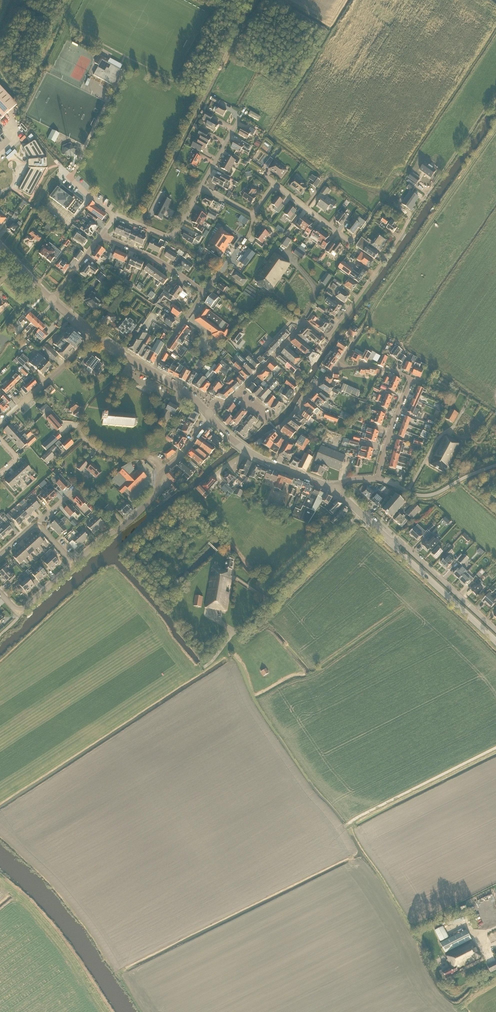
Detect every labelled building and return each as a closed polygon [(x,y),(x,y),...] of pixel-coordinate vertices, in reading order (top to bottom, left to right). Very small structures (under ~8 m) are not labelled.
[(109,61),(99,56),(95,64),(99,66),(93,75),(113,86),(122,71),(107,63),(109,61)] [(0,87),(0,121),(17,105),(11,99),(0,87)] [(216,112),(220,115),(223,117),(227,111),(216,105),(215,107),(218,109),(216,112)] [(260,117),(251,112),(249,116),(258,121),(258,120),(259,120),(260,119),(260,118),(260,117)] [(206,126),(215,131),(219,125),(211,120),(213,117),(207,113),(204,119),(209,122),(206,126)] [(247,139),(250,135),(253,137),(256,131),(251,128),(249,132),(243,128),(239,135),(247,139)] [(59,134),(52,130),(47,139),(54,143),(59,134)] [(201,130),(199,134),(202,136),(200,140),(208,145),(211,139),(206,136),(207,133),(201,130)] [(194,142),(192,147),(197,150),(201,152),(202,149),(205,151),(208,145),(200,140),(198,144),(194,142)] [(19,189),(19,190),(19,191),(20,191),(29,196),(30,197),(31,197),(31,196),(32,196),(46,169),(47,169),(47,168),(48,168),(47,161),(47,160),(47,159),(46,159),(36,142),(35,142),(35,141),(34,141),(34,142),(33,142),(24,147),(24,148),(23,148),(23,149),(24,149),(24,150),(25,151),(30,160),(28,160),(28,161),(28,162),(28,167),(28,168),(29,168),(29,169),(30,169),(19,189)] [(248,145),(242,141),(240,145),(235,142),(232,148),(240,153),(243,148),(249,151),(252,147),(248,145)] [(62,154),(63,155),(65,155),(67,156),(67,158),(68,159),(70,158),(70,157),(72,156),(74,157),(76,154),(74,153),(75,150),(76,150),(77,148),(75,147),(73,147),(71,146),(72,144),(70,143),(69,144),(63,146),(62,152),(62,154)] [(200,154),(193,150),(191,153),(194,154),(189,163),(196,167),(201,158),(198,157),(200,154)] [(234,163),(238,165),(240,160),(235,157),(233,160),(227,156),(224,162),(232,167),(234,163)] [(281,179),(287,171),(270,158),(264,166),(281,179)] [(225,174),(231,177),(233,173),(230,171),(232,167),(224,162),(220,168),(226,171),(225,174)] [(435,170),(425,163),(420,170),(430,177),(435,170)] [(420,180),(411,174),(408,178),(417,184),(420,180)] [(217,176),(214,183),(223,187),(228,190),(230,186),(228,184),(230,180),(225,177),(223,180),(217,176)] [(315,177),(310,184),(315,188),(321,182),(315,177)] [(302,195),(307,188),(297,180),(292,186),(302,195)] [(254,194),(257,191),(252,187),(253,186),(251,184),(250,186),(249,185),(247,189),(248,190),(247,192),(243,198),(252,204),(256,198),(252,196),(254,194)] [(50,198),(67,211),(68,210),(74,215),(84,202),(62,186),(60,189),(58,188),(50,198)] [(325,196),(330,190),(325,186),(320,193),(325,196)] [(410,192),(402,204),(410,209),(409,210),(410,210),(418,198),(410,192)] [(215,208),(217,210),(220,205),(217,203),(214,201),(206,197),(203,203),(210,207),(212,204),(216,206),(215,208)] [(275,207),(273,210),(279,214),(284,206),(281,204),(283,202),(278,197),(272,205),(275,207)] [(157,205),(160,207),(155,216),(161,220),(171,201),(164,198),(162,202),(159,201),(157,205)] [(336,205),(337,203),(334,201),(333,202),(327,198),(324,202),(321,200),(317,206),(326,212),(329,208),(332,210),(334,208),(336,208),(336,205)] [(102,220),(106,215),(93,206),(95,204),(91,201),(86,209),(102,220)] [(285,215),(288,217),(287,219),(292,222),(297,216),(294,214),(296,211),(291,207),(285,215)] [(347,217),(344,215),(347,210),(343,207),(338,212),(341,214),(336,221),(341,225),(347,217)] [(13,222),(18,215),(17,214),(19,211),(17,210),(10,219),(13,222)] [(204,222),(207,217),(198,211),(195,217),(204,222)] [(98,226),(95,224),(98,219),(90,213),(86,218),(91,221),(89,224),(83,220),(81,222),(87,226),(94,231),(98,226)] [(192,222),(195,224),(193,228),(202,233),(204,229),(201,227),(204,222),(195,217),(192,222)] [(293,225),(296,227),(300,230),(302,228),(308,221),(303,217),(300,222),(297,220),(293,225)] [(347,230),(353,234),(358,228),(361,230),(366,223),(359,217),(356,222),(354,221),(347,230)] [(394,226),(397,223),(392,220),(391,223),(384,218),(381,221),(388,226),(387,228),(394,233),(397,228),(394,226)] [(311,226),(312,224),(313,224),(308,221),(302,228),(306,232),(303,236),(306,239),(312,231),(314,229),(311,226)] [(16,225),(13,222),(7,229),(8,230),(8,231),(9,232),(10,232),(11,232),(14,234),(19,227),(22,224),(19,222),(16,225)] [(53,227),(49,224),(45,228),(50,232),(53,227)] [(122,236),(125,228),(118,225),(115,233),(122,236)] [(217,225),(212,233),(215,235),(220,227),(217,225)] [(82,227),(80,229),(91,237),(94,231),(87,226),(85,229),(82,227)] [(220,259),(234,238),(222,230),(223,228),(221,226),(220,227),(215,235),(205,249),(220,259)] [(125,228),(122,236),(129,239),(132,231),(125,228)] [(266,228),(264,231),(262,229),(259,234),(266,239),(269,235),(270,235),(272,233),(266,228)] [(319,231),(317,229),(311,236),(312,236),(310,238),(313,240),(314,238),(319,241),(325,233),(320,230),(319,231)] [(35,239),(39,242),(40,240),(42,238),(32,231),(29,234),(30,235),(28,237),(25,240),(27,242),(26,244),(30,247),(33,243),(32,243),(35,239)] [(79,231),(77,233),(73,240),(83,247),(88,241),(81,236),(82,234),(79,231)] [(136,242),(139,234),(132,231),(129,239),(136,242)] [(189,242),(193,244),(195,240),(199,242),(202,237),(196,234),(195,237),(186,232),(183,238),(189,242)] [(330,242),(327,240),(329,237),(325,233),(319,241),(321,243),(319,246),(324,250),(329,244),(330,242)] [(146,237),(139,234),(136,242),(143,245),(146,237)] [(257,240),(256,243),(262,248),(264,245),(262,244),(266,239),(259,234),(255,238),(257,240)] [(362,239),(358,244),(366,249),(367,247),(369,244),(380,252),(388,241),(379,235),(373,243),(368,239),(366,242),(362,239)] [(292,241),(286,237),(281,244),(286,248),(292,241)] [(162,247),(152,241),(149,248),(159,253),(162,247)] [(47,260),(51,263),(55,258),(56,259),(61,253),(56,248),(50,243),(47,247),(45,245),(42,249),(42,250),(39,254),(43,257),(44,256),(47,259),(47,260)] [(333,252),(337,255),(343,247),(341,246),(342,245),(340,244),(339,244),(338,243),(335,246),(332,244),(326,252),(331,255),(333,252)] [(375,259),(378,254),(367,247),(366,249),(358,244),(356,247),(375,259)] [(103,254),(106,251),(100,247),(96,252),(106,259),(108,257),(103,254)] [(304,253),(297,248),(294,253),(300,258),(304,253)] [(250,262),(256,254),(252,250),(246,259),(250,262)] [(74,259),(78,262),(84,254),(80,251),(74,259)] [(122,254),(116,251),(115,256),(113,258),(117,259),(119,260),(122,254)] [(177,256),(169,251),(165,256),(174,262),(177,256)] [(93,257),(98,261),(101,258),(105,261),(106,259),(96,252),(93,257)] [(259,284),(258,286),(264,291),(266,289),(270,292),(273,287),(274,287),(290,264),(275,253),(258,276),(259,277),(255,282),(259,284)] [(122,254),(119,260),(118,262),(119,263),(120,263),(121,261),(125,263),(128,256),(122,254)] [(374,261),(365,255),(361,262),(369,268),(374,261)] [(65,260),(63,258),(62,260),(61,260),(56,267),(61,270),(61,272),(63,273),(64,273),(70,266),(64,262),(65,260)] [(129,265),(127,269),(129,270),(131,266),(134,268),(135,268),(138,261),(132,258),(129,265)] [(193,266),(185,260),(181,266),(189,272),(193,266)] [(138,261),(135,268),(134,268),(133,271),(135,272),(136,268),(141,270),(144,263),(138,261)] [(357,274),(357,273),(358,272),(359,269),(356,267),(354,270),(353,270),(343,262),(339,268),(342,271),(359,283),(362,277),(357,274)] [(80,274),(86,278),(90,271),(95,275),(98,270),(88,263),(80,274)] [(144,271),(147,273),(146,275),(148,276),(154,269),(149,265),(144,271)] [(366,271),(357,265),(356,267),(359,269),(358,272),(357,273),(357,274),(362,277),(366,272),(366,271)] [(151,276),(154,278),(158,272),(154,269),(148,276),(150,278),(151,276)] [(163,276),(158,272),(154,278),(159,282),(163,276)] [(101,273),(96,279),(101,283),(106,278),(106,277),(101,274),(101,273)] [(246,280),(236,273),(233,277),(243,285),(246,280)] [(331,277),(327,274),(321,282),(325,285),(331,277)] [(159,282),(164,285),(168,279),(163,276),(159,282)] [(357,285),(349,279),(344,286),(352,292),(357,285)] [(227,292),(229,289),(227,287),(221,283),(217,288),(223,292),(225,290),(227,292)] [(168,285),(159,299),(161,301),(164,297),(173,303),(176,299),(177,300),(183,291),(182,289),(183,288),(180,286),(179,288),(177,286),(171,295),(168,293),(172,288),(168,285)] [(246,289),(252,299),(258,296),(251,286),(246,289)] [(336,297),(344,303),(349,296),(341,290),(336,297)] [(103,305),(93,297),(95,295),(92,292),(90,295),(85,301),(87,303),(97,312),(97,311),(99,313),(104,308),(102,306),(103,305)] [(218,297),(213,294),(205,304),(214,310),(216,307),(219,308),(221,305),(219,303),(223,298),(219,295),(218,297)] [(332,308),(329,312),(335,317),(342,306),(329,297),(325,303),(332,308)] [(161,301),(159,299),(154,305),(162,310),(164,307),(159,304),(161,301)] [(179,318),(179,317),(181,315),(180,315),(182,312),(177,308),(177,307),(173,304),(171,307),(174,309),(172,313),(179,318)] [(320,305),(317,309),(324,313),(327,309),(320,305)] [(200,315),(196,321),(214,334),(213,335),(219,340),(222,335),(225,337),(230,331),(227,329),(230,325),(210,311),(206,308),(200,315)] [(113,323),(116,319),(115,319),(116,317),(110,312),(108,313),(105,317),(113,323)] [(172,327),(173,326),(173,325),(175,322),(169,317),(169,318),(168,317),(169,315),(165,312),(162,316),(165,318),(165,319),(167,320),(165,323),(171,327),(172,327)] [(26,322),(29,325),(35,318),(30,313),(26,318),(23,316),(22,317),(20,315),(18,318),(19,319),(18,321),(21,323),(23,321),(25,323),(26,322)] [(315,322),(317,319),(313,315),(308,322),(324,333),(330,324),(324,320),(321,325),(315,322)] [(130,320),(126,317),(117,329),(128,338),(137,326),(133,323),(134,323),(130,320)] [(30,328),(32,326),(31,326),(32,325),(36,328),(40,323),(35,318),(29,325),(25,330),(27,332),(30,329),(30,328)] [(140,329),(143,326),(142,325),(147,319),(145,318),(143,322),(142,321),(140,324),(136,331),(138,332),(136,337),(135,336),(128,349),(136,354),(148,334),(142,330),(140,329)] [(42,341),(46,337),(41,332),(46,328),(40,323),(36,328),(39,331),(35,335),(42,341)] [(181,331),(186,334),(190,329),(185,325),(181,331)] [(312,331),(307,326),(298,336),(303,341),(309,335),(310,337),(319,345),(323,340),(324,340),(325,339),(322,337),(321,339),(319,337),(321,336),(318,333),(317,335),(312,331)] [(353,330),(350,328),(346,334),(351,338),(352,337),(353,338),(357,333),(358,330),(354,328),(353,330)] [(84,340),(70,329),(66,334),(64,332),(59,337),(74,350),(75,350),(84,340)] [(162,335),(158,341),(160,342),(161,341),(162,342),(166,336),(165,335),(167,331),(164,329),(161,334),(162,335)] [(244,334),(238,330),(231,340),(237,345),(244,334)] [(290,334),(286,330),(281,335),(285,340),(291,334),(290,334)] [(186,342),(187,341),(185,339),(188,336),(186,334),(181,331),(178,335),(186,342)] [(185,343),(186,342),(178,335),(174,340),(179,343),(182,346),(184,343),(185,343)] [(277,344),(279,346),(285,340),(281,335),(275,341),(277,343),(277,344)] [(152,337),(150,336),(145,344),(146,344),(145,345),(142,343),(136,354),(141,357),(147,346),(152,337)] [(56,352),(65,361),(74,350),(59,337),(53,344),(59,349),(56,352)] [(291,343),(306,355),(304,357),(311,363),(318,354),(296,337),(291,343)] [(179,343),(174,340),(168,349),(173,353),(179,343)] [(345,342),(341,340),(340,342),(337,346),(338,347),(344,351),(347,347),(343,344),(345,342)] [(152,352),(158,356),(164,344),(161,343),(162,342),(161,341),(160,342),(158,341),(154,347),(152,352)] [(279,346),(277,344),(277,343),(275,341),(269,348),(273,352),(279,346)] [(53,361),(54,360),(58,355),(46,344),(41,350),(53,361)] [(146,360),(150,352),(151,351),(149,350),(150,348),(147,346),(141,357),(146,360)] [(391,355),(395,358),(396,357),(397,358),(400,353),(402,354),(404,352),(397,347),(395,350),(394,348),(391,352),(392,353),(391,355)] [(273,352),(269,348),(264,353),(268,357),(273,352)] [(295,366),(295,365),(297,367),(302,361),(300,360),(300,359),(287,348),(282,354),(295,366)] [(352,351),(349,357),(351,358),(350,360),(357,363),(360,358),(366,362),(369,358),(373,360),(376,354),(371,351),(370,354),(365,351),(364,354),(356,349),(354,352),(352,351)] [(152,352),(147,361),(153,364),(158,356),(152,352)] [(331,352),(328,355),(331,357),(337,361),(341,356),(336,352),(334,354),(331,352)] [(166,362),(165,362),(169,355),(165,353),(161,360),(162,360),(161,362),(160,362),(158,367),(158,368),(161,370),(162,369),(168,373),(172,366),(166,362)] [(257,360),(258,360),(260,363),(263,359),(266,362),(269,358),(264,353),(257,360)] [(245,359),(255,368),(260,364),(250,354),(245,359)] [(277,358),(281,362),(286,366),(285,366),(293,373),(297,368),(281,354),(277,358)] [(42,375),(50,367),(45,362),(38,355),(30,364),(38,371),(37,371),(42,375)] [(248,362),(243,357),(241,355),(238,358),(244,363),(245,364),(243,367),(251,375),(256,370),(248,362)] [(378,365),(383,368),(388,358),(382,355),(378,365)] [(17,361),(23,367),(24,365),(25,365),(28,362),(21,356),(20,357),(17,361)] [(103,365),(91,356),(87,362),(84,359),(81,364),(83,366),(84,365),(88,368),(86,370),(90,374),(92,371),(96,374),(103,365)] [(331,357),(330,360),(329,362),(326,360),(324,363),(326,365),(325,367),(330,370),(337,361),(331,357)] [(201,368),(205,362),(199,359),(196,365),(201,368)] [(234,359),(231,362),(234,365),(240,372),(238,373),(246,381),(251,376),(234,359)] [(213,372),(216,375),(219,371),(226,377),(230,367),(222,361),(213,372)] [(268,367),(272,372),(278,366),(273,362),(268,367)] [(403,370),(408,372),(411,368),(412,369),(415,363),(413,362),(411,364),(407,362),(403,370)] [(172,366),(168,373),(175,376),(178,371),(177,371),(180,365),(177,364),(176,366),(173,364),(172,366)] [(192,385),(199,389),(217,367),(214,364),(204,377),(201,375),(192,385)] [(178,371),(175,376),(179,379),(185,382),(186,382),(191,373),(185,368),(186,367),(182,365),(182,366),(180,365),(177,371),(178,371)] [(272,373),(267,368),(257,377),(259,378),(263,382),(272,373)] [(420,370),(415,368),(412,374),(420,378),(424,370),(421,369),(420,370)] [(195,376),(196,373),(192,371),(191,373),(186,382),(191,385),(195,376)] [(233,373),(237,377),(235,380),(240,386),(245,381),(238,374),(235,371),(233,373)] [(211,379),(212,377),(215,374),(213,372),(209,377),(199,389),(205,393),(212,385),(209,383),(212,379),(211,379)] [(18,376),(16,374),(12,378),(13,379),(17,383),(21,379),(20,379),(22,378),(19,375),(18,376)] [(330,385),(332,381),(333,379),(333,376),(330,375),(329,376),(328,376),(324,381),(330,385)] [(389,378),(386,377),(384,380),(385,380),(398,386),(400,380),(394,377),(392,381),(389,379),(389,378)] [(37,384),(33,380),(32,379),(31,380),(29,378),(24,382),(27,385),(24,388),(23,387),(21,389),(26,394),(37,384)] [(232,378),(226,384),(230,387),(234,392),(240,386),(232,378)] [(224,385),(222,383),(222,382),(218,379),(215,382),(207,393),(215,397),(224,385)] [(267,398),(267,397),(271,392),(279,384),(275,380),(267,389),(263,392),(257,398),(263,402),(267,398)] [(285,384),(294,390),(297,387),(296,387),(298,386),(294,382),(293,384),(288,380),(285,384)] [(390,386),(389,389),(395,392),(398,386),(385,380),(384,383),(386,384),(390,386)] [(6,393),(7,394),(14,387),(13,386),(9,382),(2,389),(6,394),(6,393)] [(252,393),(257,388),(259,386),(253,382),(252,383),(246,389),(252,393)] [(342,391),(342,390),(337,389),(337,390),(333,388),(324,382),(319,388),(329,394),(331,391),(338,395),(339,392),(341,394),(342,391)] [(257,398),(263,392),(267,389),(264,386),(261,384),(252,394),(257,398)] [(358,397),(360,391),(343,384),(342,387),(342,390),(358,397)] [(50,385),(44,390),(50,396),(55,391),(50,385)] [(234,392),(230,387),(226,391),(225,390),(222,393),(226,394),(222,399),(225,400),(234,392)] [(288,387),(285,389),(283,387),(279,392),(281,394),(288,400),(288,399),(289,400),(294,392),(288,387)] [(426,393),(427,391),(424,390),(419,387),(416,394),(421,396),(423,392),(426,393)] [(330,398),(321,391),(318,395),(327,403),(330,398)] [(309,399),(315,403),(319,408),(322,404),(323,405),(326,402),(315,393),(309,399)] [(271,408),(277,413),(284,404),(281,401),(284,397),(281,394),(278,399),(271,408)] [(424,397),(421,396),(416,394),(413,400),(418,402),(420,398),(423,400),(424,397)] [(5,395),(1,399),(3,401),(0,404),(0,408),(4,412),(9,407),(7,405),(11,401),(5,395)] [(268,399),(264,403),(270,408),(276,400),(276,399),(271,395),(268,399)] [(378,395),(377,398),(390,403),(393,397),(386,395),(385,398),(381,396),(378,395)] [(374,397),(373,399),(376,401),(379,402),(382,403),(381,407),(388,409),(390,403),(377,398),(374,397)] [(421,403),(418,402),(413,400),(410,406),(415,408),(417,404),(420,406),(421,403)] [(313,415),(312,414),(313,412),(314,413),(317,408),(308,401),(304,406),(309,410),(308,411),(307,410),(304,413),(311,418),(313,415)] [(43,402),(37,407),(42,412),(48,407),(43,402)] [(70,411),(74,413),(73,416),(79,418),(84,407),(74,402),(70,411)] [(226,410),(231,414),(233,412),(232,411),(236,407),(231,403),(226,410)] [(172,413),(175,415),(175,414),(178,416),(181,410),(178,409),(178,408),(170,404),(167,410),(165,409),(159,418),(167,423),(172,413)] [(414,411),(418,412),(419,410),(410,406),(408,412),(413,415),(414,411)] [(229,425),(231,426),(234,423),(237,425),(247,413),(242,409),(229,425)] [(377,415),(376,417),(383,420),(385,415),(378,412),(375,411),(372,409),(371,412),(377,415)] [(445,419),(453,423),(459,414),(451,409),(445,419)] [(192,412),(188,419),(187,421),(194,424),(195,423),(200,414),(194,411),(193,413),(192,412)] [(130,415),(124,415),(124,414),(123,414),(123,415),(117,414),(116,413),(116,414),(112,414),(111,414),(111,413),(110,413),(110,414),(104,413),(104,412),(103,412),(103,417),(101,417),(101,421),(103,421),(102,425),(103,425),(102,426),(103,426),(103,425),(108,425),(108,426),(109,426),(109,425),(115,426),(115,427),(116,427),(116,426),(122,427),(123,427),(129,427),(133,428),(134,427),(137,425),(137,424),(137,420),(138,420),(137,419),(135,416),(134,416),(130,415)] [(302,416),(309,421),(311,418),(304,413),(302,416)] [(307,421),(304,419),(303,419),(296,414),(293,419),(302,425),(303,426),(307,421)] [(324,418),(331,420),(337,422),(338,419),(339,419),(325,414),(324,418)] [(46,419),(57,431),(62,427),(58,422),(51,415),(46,419)] [(226,417),(227,417),(223,422),(228,426),(233,419),(228,415),(226,417)] [(252,425),(254,422),(255,423),(258,420),(251,415),(246,420),(252,425)] [(372,419),(371,422),(374,423),(381,425),(383,420),(376,417),(375,420),(372,419)] [(414,420),(411,419),(406,417),(403,423),(408,425),(410,421),(413,423),(414,420)] [(297,431),(301,427),(303,429),(304,427),(303,426),(302,425),(293,419),(287,424),(297,431)] [(247,431),(250,428),(251,429),(253,426),(252,425),(246,420),(242,426),(247,431)] [(187,421),(184,426),(191,430),(194,424),(187,421)] [(408,428),(411,429),(412,427),(408,425),(403,423),(401,430),(406,432),(408,428)] [(424,429),(430,432),(433,425),(427,423),(424,429)] [(13,428),(10,425),(4,431),(8,436),(18,427),(16,425),(13,428)] [(296,432),(286,425),(281,432),(291,438),(296,432)] [(366,425),(364,430),(367,431),(366,434),(370,435),(377,437),(379,432),(372,430),(373,427),(366,425)] [(186,437),(187,435),(188,435),(191,430),(184,426),(181,431),(178,429),(177,433),(180,434),(186,437)] [(242,426),(237,432),(244,437),(243,436),(245,433),(246,434),(248,431),(247,431),(242,426)] [(19,434),(16,431),(19,429),(18,427),(8,436),(12,440),(19,434)] [(208,439),(212,433),(208,430),(203,435),(207,439),(208,439)] [(405,434),(408,435),(409,433),(406,432),(401,430),(398,436),(404,438),(405,434)] [(267,438),(274,444),(280,448),(284,441),(279,437),(273,432),(267,438)] [(211,442),(210,443),(212,444),(212,443),(213,443),(218,438),(212,433),(207,439),(211,442)] [(26,436),(25,434),(21,437),(19,434),(12,440),(16,445),(26,436)] [(60,437),(57,434),(53,437),(52,436),(40,446),(45,451),(60,437)] [(362,436),(362,439),(365,440),(368,441),(368,440),(376,443),(377,437),(370,435),(366,434),(365,437),(362,436)] [(295,445),(300,448),(299,449),(304,451),(310,440),(303,435),(297,443),(295,445)] [(430,465),(445,473),(448,467),(449,468),(462,445),(445,435),(434,456),(430,465)] [(21,450),(27,444),(25,441),(28,438),(26,436),(16,445),(21,450)] [(174,446),(181,450),(184,446),(184,445),(187,439),(181,436),(174,446)] [(218,447),(223,441),(218,438),(213,443),(218,447)] [(261,443),(269,448),(277,454),(280,448),(280,449),(280,448),(274,444),(267,438),(261,443)] [(66,450),(73,444),(69,439),(62,445),(59,441),(55,444),(59,448),(61,450),(64,448),(66,450)] [(195,444),(210,455),(215,450),(214,449),(215,447),(210,444),(209,445),(205,442),(203,441),(201,439),(200,439),(195,444)] [(401,449),(404,450),(405,447),(402,446),(403,442),(397,441),(395,447),(401,449)] [(293,446),(287,442),(279,455),(284,458),(290,462),(294,454),(290,451),(293,446)] [(210,455),(195,444),(192,449),(198,453),(197,454),(196,453),(195,454),(192,458),(201,465),(206,460),(210,455)] [(55,456),(53,454),(57,449),(54,445),(45,455),(44,454),(41,458),(47,464),(55,456)] [(329,468),(329,467),(340,471),(346,456),(321,446),(315,462),(319,463),(319,464),(318,464),(317,466),(315,466),(313,471),(312,470),(311,472),(322,477),(325,470),(328,471),(329,468)] [(374,450),(366,448),(366,447),(363,447),(359,446),(359,448),(361,449),(361,452),(372,455),(374,450)] [(401,449),(395,447),(393,454),(399,456),(400,452),(403,453),(404,450),(401,449)] [(172,448),(164,454),(168,459),(176,452),(172,448)] [(198,453),(192,449),(187,454),(192,458),(195,454),(196,453),(197,454),(198,453)] [(296,459),(294,457),(290,465),(306,472),(313,458),(308,456),(311,451),(308,450),(306,454),(305,454),(303,459),(298,456),(296,459)] [(361,452),(359,452),(359,455),(356,454),(355,457),(358,458),(358,457),(363,459),(371,461),(372,455),(361,452)] [(393,454),(391,461),(408,466),(408,465),(409,463),(398,460),(399,456),(393,454)] [(238,474),(242,475),(246,477),(252,463),(244,460),(242,464),(241,467),(240,470),(238,474)] [(90,467),(87,465),(88,465),(84,461),(77,469),(81,472),(85,468),(87,470),(96,478),(102,472),(92,464),(90,467)] [(191,461),(188,465),(183,461),(178,467),(186,473),(182,477),(188,481),(196,471),(193,469),(195,467),(197,468),(198,467),(191,461)] [(396,469),(397,466),(405,468),(407,469),(408,466),(391,461),(389,468),(396,469)] [(26,475),(29,478),(31,476),(28,473),(32,470),(25,463),(20,468),(26,475)] [(132,473),(133,471),(130,464),(120,469),(122,471),(118,474),(119,475),(113,481),(120,486),(117,489),(122,494),(127,489),(131,493),(146,478),(138,470),(133,474),(132,473)] [(249,477),(253,478),(256,479),(257,477),(258,478),(258,477),(260,473),(262,468),(255,464),(249,477)] [(23,478),(26,475),(20,468),(15,473),(21,479),(26,484),(27,483),(26,481),(23,478)] [(260,473),(258,477),(261,479),(262,476),(265,477),(268,470),(262,468),(260,473)] [(274,472),(268,470),(265,477),(264,479),(276,483),(280,473),(274,471),(274,472)] [(177,480),(172,474),(170,471),(165,475),(173,484),(177,480)] [(223,478),(229,484),(227,485),(231,488),(234,486),(232,484),(237,479),(229,472),(226,475),(225,475),(223,478)] [(10,477),(17,484),(16,484),(19,487),(21,485),(18,482),(21,479),(15,473),(10,477)] [(280,473),(276,483),(276,484),(275,488),(283,492),(286,483),(289,484),(292,486),(294,479),(292,478),(280,473)] [(68,489),(72,486),(67,481),(66,481),(60,474),(58,477),(61,480),(57,484),(63,491),(66,488),(68,489)] [(215,483),(217,481),(216,481),(217,481),(212,476),(206,482),(207,483),(203,487),(207,491),(215,483)] [(12,488),(14,491),(16,490),(13,487),(16,484),(17,484),(10,477),(5,482),(11,488),(12,488)] [(294,479),(292,486),(301,489),(304,482),(294,479)] [(304,482),(302,488),(305,489),(302,495),(306,497),(307,494),(308,495),(301,511),(295,508),(291,517),(308,524),(320,506),(324,499),(326,495),(320,492),(321,491),(313,488),(313,487),(304,482)] [(483,489),(487,492),(493,485),(489,482),(483,489)] [(57,496),(52,491),(54,489),(50,485),(46,489),(48,491),(46,493),(52,500),(57,496)] [(171,487),(163,495),(165,498),(174,491),(175,491),(177,489),(173,485),(171,487)] [(206,493),(200,486),(197,489),(205,499),(209,495),(206,492),(206,493)] [(366,489),(363,486),(359,491),(362,493),(370,500),(375,493),(367,487),(366,489)] [(243,491),(237,489),(234,494),(241,497),(243,491)] [(382,492),(379,490),(370,500),(379,507),(387,497),(382,493),(382,492)] [(37,497),(41,502),(43,500),(48,504),(52,500),(46,493),(43,496),(41,493),(37,497)] [(326,495),(324,499),(320,506),(325,509),(331,503),(330,502),(332,498),(327,494),(326,495)] [(382,510),(392,519),(392,518),(401,508),(405,503),(396,494),(382,510)] [(86,505),(89,503),(82,496),(80,498),(79,497),(74,501),(80,508),(85,504),(86,505)] [(37,509),(40,506),(34,500),(29,505),(34,511),(37,509)] [(333,515),(343,505),(337,500),(333,504),(331,503),(325,509),(332,515),(333,515)] [(401,508),(404,511),(402,514),(400,513),(394,520),(402,528),(402,527),(408,521),(408,520),(411,519),(412,520),(421,510),(414,504),(412,507),(406,502),(405,503),(401,508)] [(91,503),(87,506),(92,511),(96,508),(91,503)] [(123,507),(118,512),(125,519),(133,511),(126,503),(126,504),(125,503),(121,506),(123,507)] [(32,513),(34,511),(29,505),(24,509),(29,516),(32,513)] [(70,517),(72,515),(74,513),(76,515),(78,516),(80,514),(72,505),(70,507),(69,506),(64,510),(70,517)] [(110,514),(114,511),(108,505),(104,508),(110,514)] [(337,519),(336,518),(338,516),(341,519),(349,511),(344,506),(336,514),(333,518),(330,521),(332,523),(333,524),(337,519)] [(26,518),(26,519),(29,516),(24,509),(18,514),(24,520),(26,518)] [(13,519),(19,526),(22,523),(21,522),(24,520),(18,514),(13,519)] [(451,521),(446,516),(443,520),(448,524),(451,521)] [(5,517),(2,520),(6,524),(0,530),(0,540),(3,538),(12,530),(8,526),(11,524),(5,517)] [(103,523),(98,517),(94,521),(92,518),(91,520),(99,529),(102,526),(101,525),(103,523)] [(56,519),(50,525),(53,527),(52,528),(55,531),(63,523),(62,521),(60,523),(56,519)] [(91,523),(87,527),(93,533),(95,531),(96,531),(99,529),(91,520),(89,521),(91,523)] [(58,533),(60,536),(66,530),(63,526),(65,524),(63,523),(55,531),(57,534),(58,533)] [(432,524),(427,530),(430,533),(435,527),(432,524)] [(414,528),(410,533),(410,534),(412,537),(412,536),(418,541),(422,536),(425,538),(429,534),(427,531),(426,532),(421,528),(420,529),(417,526),(418,525),(414,528)] [(86,540),(86,539),(88,537),(83,531),(79,534),(77,532),(75,534),(83,542),(86,540)] [(76,537),(72,541),(77,547),(80,544),(80,545),(83,542),(75,534),(74,535),(76,537)] [(46,547),(48,546),(47,544),(49,543),(44,538),(41,540),(37,535),(32,540),(39,547),(40,546),(42,544),(46,547)] [(440,541),(435,537),(434,539),(431,536),(428,539),(422,545),(428,550),(429,550),(430,549),(430,548),(432,550),(440,541)] [(40,546),(39,547),(32,540),(27,544),(34,551),(35,551),(38,548),(41,552),(43,550),(40,546)] [(29,556),(30,555),(33,552),(36,556),(38,554),(35,551),(34,551),(27,544),(22,548),(29,556)] [(30,555),(29,556),(22,548),(18,553),(24,560),(25,559),(28,556),(32,560),(34,558),(30,555)] [(432,554),(437,559),(443,552),(438,548),(432,554)] [(57,557),(53,552),(49,556),(51,558),(48,560),(55,567),(59,563),(55,559),(57,557)] [(18,553),(13,557),(20,564),(24,561),(27,564),(29,563),(25,559),(24,560),(18,553)] [(441,562),(447,568),(452,564),(451,564),(453,562),(454,561),(454,560),(447,554),(444,557),(445,558),(441,562)] [(465,554),(458,561),(461,564),(468,557),(465,554)] [(51,571),(55,567),(48,560),(46,562),(45,560),(43,562),(40,558),(38,561),(41,564),(45,568),(47,566),(51,571)] [(211,574),(205,608),(226,611),(232,580),(232,577),(231,576),(232,570),(234,560),(227,559),(225,570),(212,568),(211,574)] [(8,569),(9,568),(7,566),(5,564),(0,569),(2,571),(0,573),(0,578),(1,579),(8,572),(6,570),(8,569)] [(38,569),(36,571),(43,578),(47,575),(43,570),(45,568),(41,564),(37,567),(38,569)] [(461,567),(458,570),(454,574),(459,580),(466,573),(467,571),(467,572),(465,570),(465,571),(461,567)] [(39,582),(43,578),(36,571),(34,573),(32,572),(31,571),(30,572),(28,570),(25,572),(28,575),(32,580),(35,578),(39,582)] [(15,577),(12,573),(10,575),(8,572),(1,579),(5,583),(8,580),(10,582),(15,577)] [(469,584),(472,581),(474,583),(475,583),(479,579),(476,576),(473,579),(466,573),(459,580),(465,585),(467,583),(469,584)] [(32,580),(28,575),(25,579),(26,580),(24,582),(30,590),(34,586),(30,582),(32,580)] [(472,591),(477,596),(485,587),(481,583),(482,582),(479,579),(475,583),(478,585),(472,591)] [(20,583),(16,586),(20,591),(22,589),(26,593),(30,590),(24,582),(21,585),(20,583)] [(490,596),(492,595),(490,593),(482,601),(484,603),(486,602),(492,607),(495,603),(495,596),(493,599),(490,596)] [(203,597),(196,596),(194,606),(201,607),(203,597)] [(462,916),(446,921),(448,926),(464,920),(462,916)] [(443,926),(435,931),(440,942),(449,937),(443,926)] [(445,953),(471,940),(466,930),(440,943),(445,953)] [(482,958),(472,941),(445,954),(448,959),(446,960),(451,968),(447,970),(446,969),(443,971),(443,972),(446,978),(458,972),(458,970),(482,958)] [(488,961),(491,968),(495,965),(495,960),(495,958),(488,961)]
